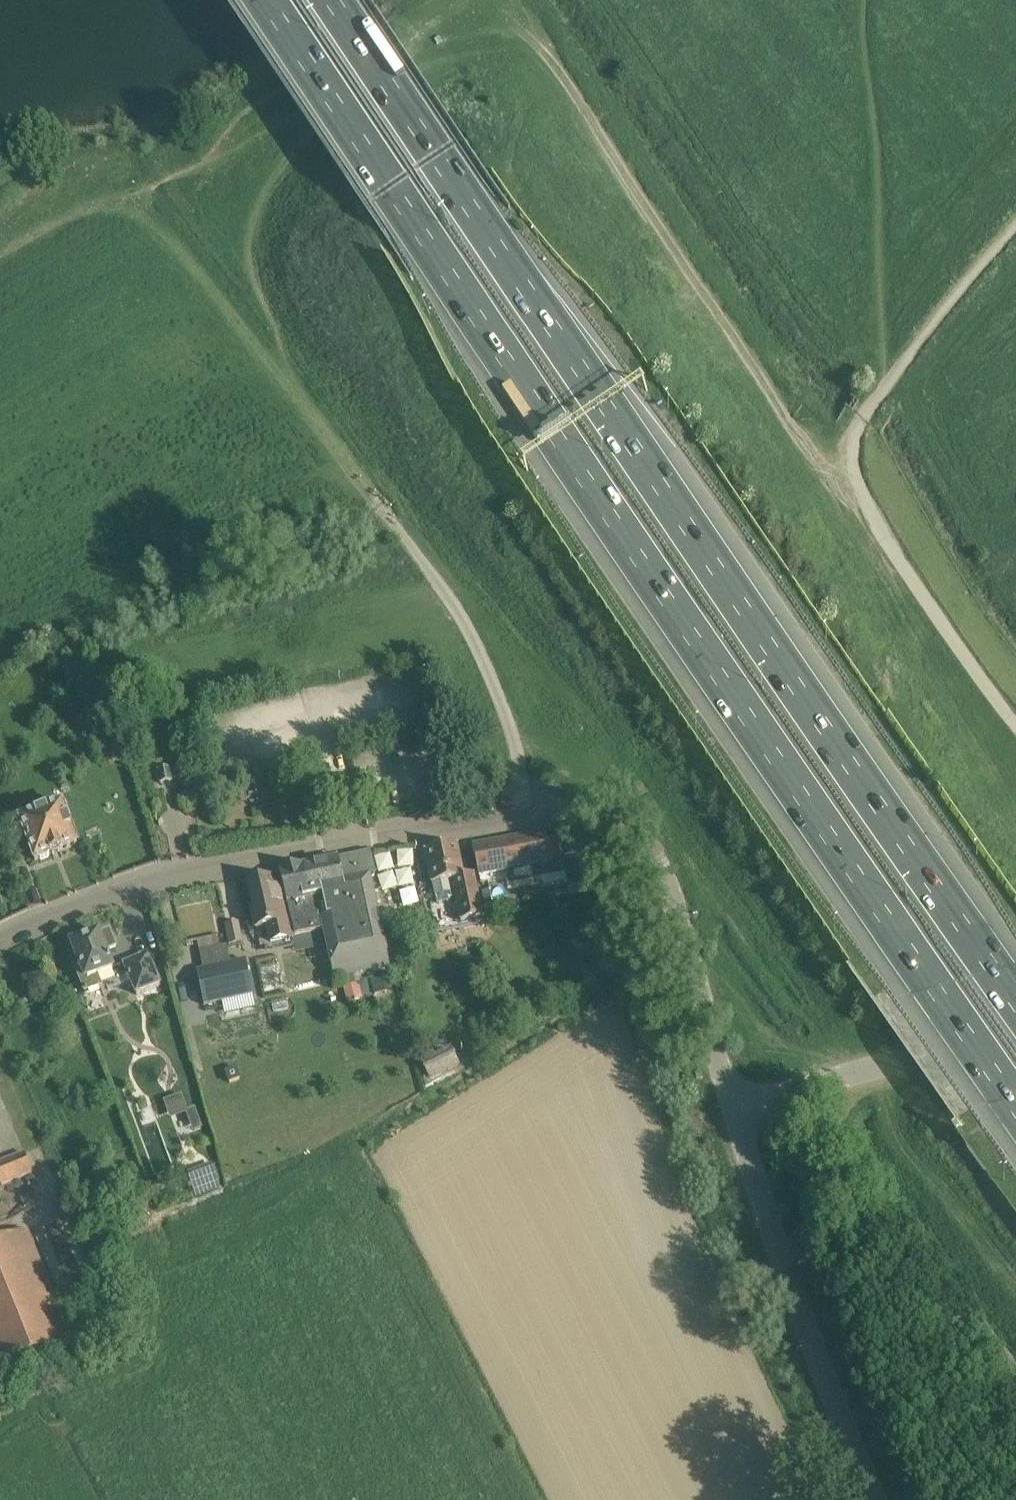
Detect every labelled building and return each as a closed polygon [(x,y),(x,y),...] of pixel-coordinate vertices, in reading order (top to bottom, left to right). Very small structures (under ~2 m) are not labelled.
[(118,747),(106,753),(110,762),(122,757),(118,747)] [(170,768),(157,770),(160,783),(173,781),(170,768)] [(53,855),(61,852),(61,850),(77,844),(62,804),(20,820),(35,860),(38,859),(41,860),(48,857),(50,855),(53,854),(53,855)] [(546,833),(473,846),(479,873),(504,869),(505,878),(506,884),(539,877),(542,877),(543,885),(547,884),(567,880),(566,872),(562,856),(551,859),(546,833)] [(424,852),(425,852),(432,884),(433,884),(436,901),(439,903),(450,901),(452,898),(456,897),(461,922),(483,917),(474,873),(464,875),(458,845),(458,844),(424,851),(424,852)] [(339,985),(361,980),(359,971),(389,964),(370,874),(375,874),(370,852),(339,859),(338,857),(279,870),(295,936),(324,930),(334,976),(337,975),(339,985)] [(398,904),(412,904),(411,853),(378,853),(378,883),(378,889),(397,889),(398,904)] [(251,908),(258,939),(260,946),(294,938),(288,913),(284,914),(276,879),(266,881),(265,877),(252,880),(252,884),(249,885),(254,907),(251,908)] [(594,880),(581,881),(582,892),(595,890),(594,880)] [(242,941),(238,922),(225,924),(229,943),(242,941)] [(82,939),(71,943),(79,965),(75,966),(80,981),(85,994),(102,987),(106,986),(108,991),(131,982),(124,964),(113,969),(106,951),(116,947),(110,931),(100,935),(99,932),(97,933),(92,932),(84,935),(82,939)] [(148,954),(124,963),(124,964),(131,982),(136,995),(160,985),(148,954)] [(203,969),(196,971),(204,1005),(222,1001),(225,1015),(256,1008),(254,1000),(253,994),(246,960),(231,963),(203,969)] [(358,984),(343,987),(346,1000),(361,997),(358,984)] [(430,1077),(458,1064),(452,1053),(424,1066),(430,1077)] [(240,1074),(231,1068),(225,1077),(234,1083),(240,1074)] [(0,1163),(0,1184),(32,1172),(25,1154),(0,1163)] [(186,1174),(194,1197),(220,1188),(212,1165),(186,1174)] [(9,1367),(71,1342),(27,1230),(1,1242),(0,1242),(0,1372),(9,1367)]
